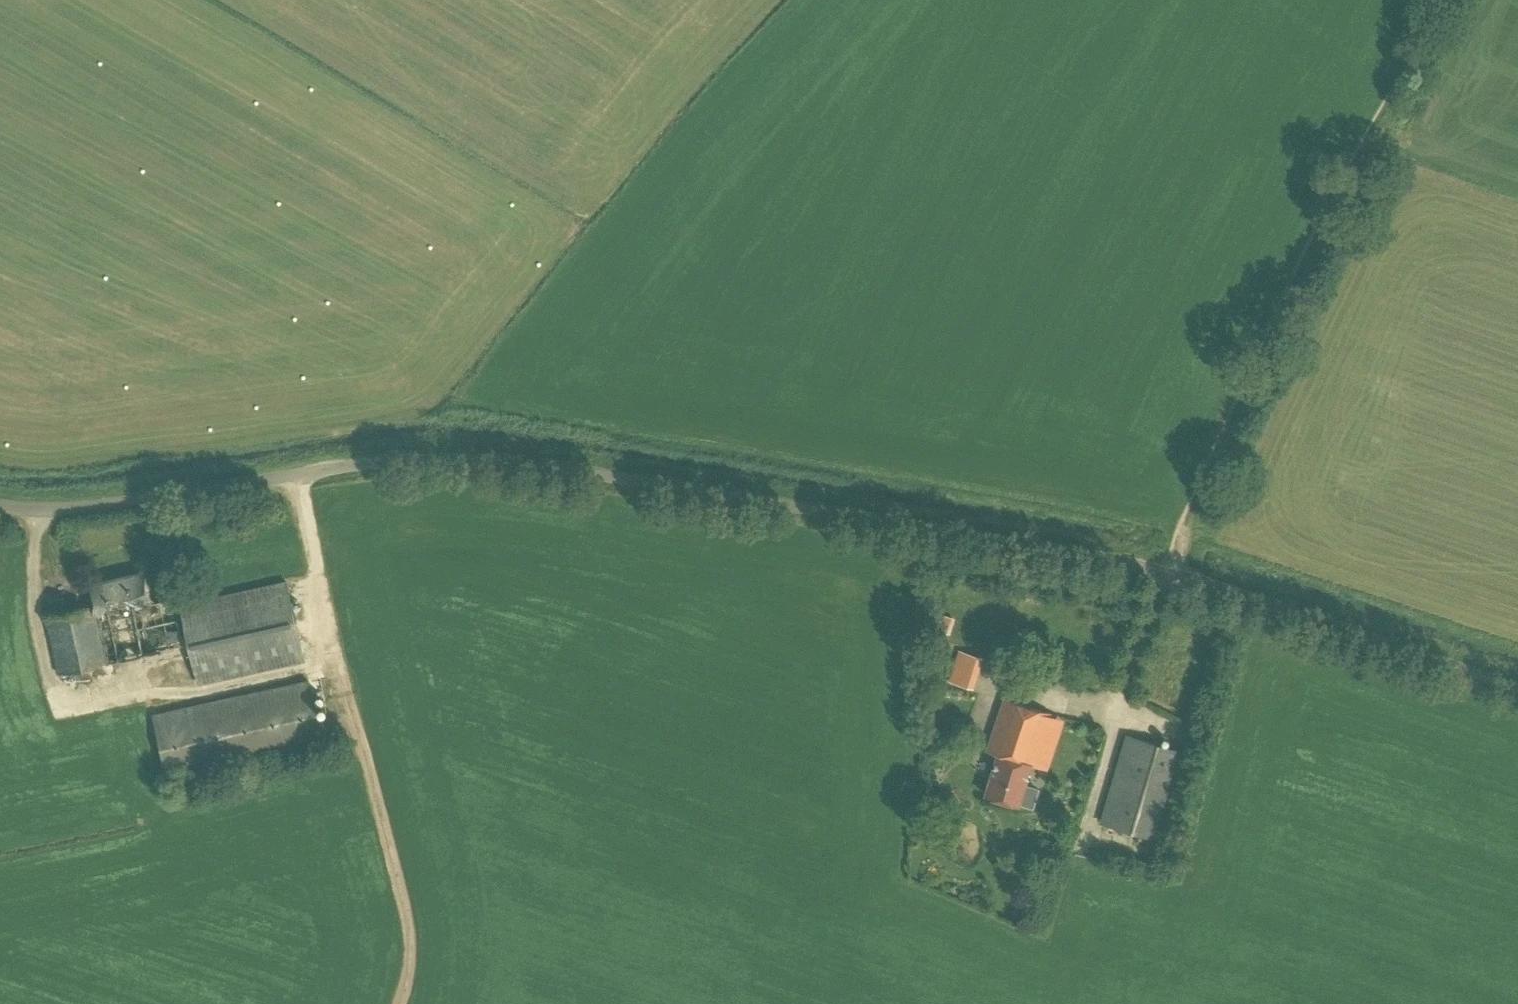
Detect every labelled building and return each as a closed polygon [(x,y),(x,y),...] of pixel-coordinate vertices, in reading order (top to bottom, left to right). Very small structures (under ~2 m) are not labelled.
[(151,602),(145,572),(90,584),(95,606),(47,616),(59,673),(190,644),(199,683),(304,660),(286,582),(181,605),(184,619),(177,620),(172,598),(151,602)] [(942,615),(937,631),(950,635),(955,619),(942,615)] [(957,679),(982,687),(993,655),(968,646),(957,679)] [(168,780),(323,746),(309,681),(154,715),(168,780)] [(1047,769),(1057,739),(1044,735),(1051,713),(1005,698),(987,750),(998,754),(986,795),(1019,805),(1032,764),(1047,769)] [(1163,840),(1189,754),(1127,736),(1101,822),(1163,840)]
